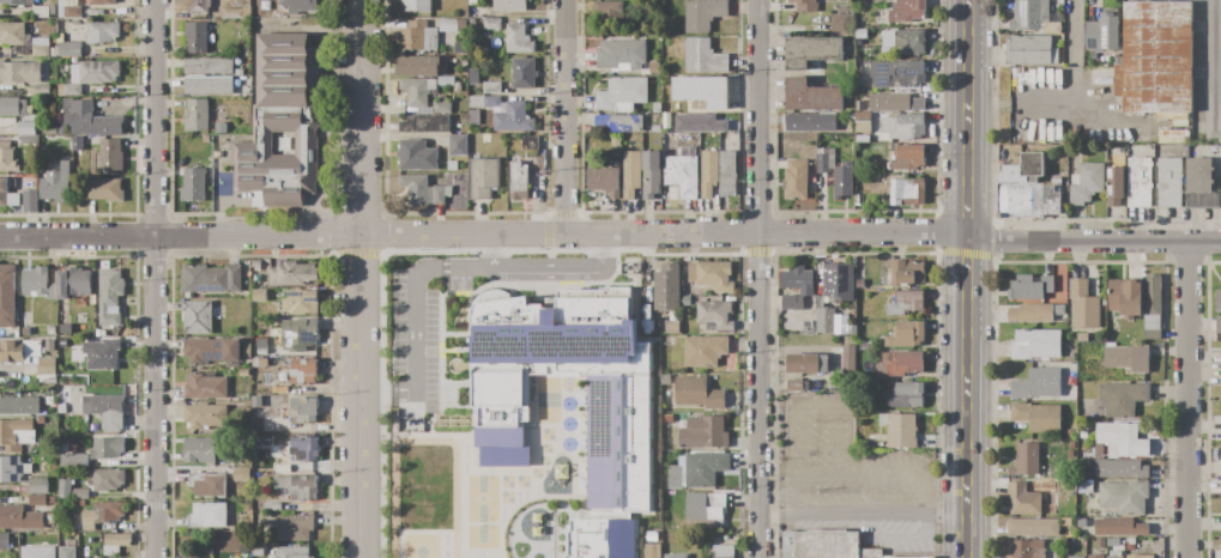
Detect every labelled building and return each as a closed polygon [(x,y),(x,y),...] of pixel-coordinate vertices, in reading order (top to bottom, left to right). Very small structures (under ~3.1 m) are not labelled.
[(58,18),(58,0),(78,0),(78,6),(81,6),(81,19),(64,19),(64,18),(58,18)] [(187,13),(187,0),(211,0),(211,7),(208,7),(208,13),(187,13)] [(279,6),(279,0),(316,0),(315,12),(298,12),(298,14),(288,14),(288,6),(279,6)] [(400,4),(400,0),(431,0),(431,11),(404,11),(404,4),(400,4)] [(494,11),(493,0),(531,0),(531,1),(527,1),(527,11),(494,11)] [(687,34),(687,0),(729,0),(729,17),(713,17),(713,20),(709,20),(709,24),(709,34),(687,34)] [(788,4),(788,0),(816,0),(816,2),(817,2),(817,12),(797,12),(797,4),(788,4)] [(897,2),(897,0),(926,0),(926,10),(924,10),(924,16),(923,16),(923,19),(913,19),(913,23),(889,23),(888,11),(894,11),(894,2),(897,2)] [(1009,31),(1040,30),(1040,22),(1048,22),(1048,0),(1018,0),(1018,16),(1014,16),(1014,20),(1009,20),(1009,31)] [(623,1),(623,17),(596,17),(594,1),(623,1)] [(1124,2),(1192,2),(1192,113),(1187,113),(1187,119),(1156,120),(1156,113),(1124,114),(1124,97),(1116,97),(1116,65),(1124,65),(1124,2)] [(49,18),(32,18),(32,6),(48,6),(49,18)] [(222,10),(242,10),(243,19),(222,19),(222,10)] [(1086,22),(1086,50),(1119,50),(1119,17),(1114,17),(1114,13),(1101,13),(1101,22),(1086,22)] [(832,14),(853,14),(853,35),(832,35),(832,14)] [(483,18),(500,18),(500,30),(483,30),(483,18)] [(454,19),(466,19),(466,31),(454,31),(454,19)] [(10,43),(0,43),(0,23),(25,23),(25,35),(30,35),(30,38),(48,37),(48,46),(49,46),(49,56),(32,56),(32,53),(30,53),(30,55),(16,55),(16,46),(10,46),(10,43)] [(89,23),(119,23),(119,37),(115,37),(115,42),(103,42),(103,44),(86,44),(86,41),(85,41),(85,34),(89,34),(89,23)] [(185,23),(206,23),(206,54),(188,54),(187,41),(186,41),(186,35),(185,35),(185,23)] [(506,24),(525,24),(525,42),(534,42),(534,53),(506,53),(506,42),(504,43),(503,38),(506,38),(506,24)] [(399,29),(437,29),(437,50),(399,50),(399,44),(395,44),(395,36),(399,36),(399,29)] [(897,30),(924,30),(925,56),(897,56),(897,30)] [(258,34),(309,34),(309,47),(321,47),(321,125),(315,131),(315,137),(318,137),(318,182),(315,182),(315,194),(303,194),(303,206),(265,206),(264,190),(235,190),(235,163),(232,163),(232,142),(254,142),(253,105),(258,105),(258,34)] [(1005,36),(1052,37),(1052,49),(1059,49),(1058,63),(1051,63),(1051,65),(1004,65),(1005,36)] [(685,38),(709,37),(709,50),(713,50),(713,54),(729,54),(729,73),(687,73),(685,38)] [(786,38),(842,37),(842,61),(808,61),(808,72),(786,72),(786,38)] [(600,41),(646,40),(646,71),(617,71),(617,72),(610,72),(610,68),(597,69),(596,48),(600,48),(600,41)] [(80,42),(80,56),(59,56),(59,42),(80,42)] [(399,56),(439,56),(439,75),(395,75),(395,66),(399,67),(399,56)] [(185,75),(185,59),(199,59),(199,57),(205,57),(205,59),(231,59),(231,74),(185,75)] [(512,59),(536,59),(534,71),(538,71),(537,78),(534,77),(534,89),(510,89),(510,83),(512,84),(512,59)] [(79,62),(119,61),(119,75),(115,75),(115,83),(103,83),(103,84),(79,84),(79,62)] [(10,81),(0,81),(0,62),(1,62),(41,62),(41,84),(10,84),(10,81)] [(870,62),(924,62),(924,83),(911,83),(911,90),(865,90),(865,74),(870,74),(870,62)] [(185,77),(232,77),(232,95),(185,95),(185,77)] [(673,77),(727,77),(727,110),(706,110),(707,101),(673,101),(673,77)] [(787,110),(787,77),(808,77),(808,87),(842,86),(842,109),(787,110)] [(398,78),(428,79),(435,80),(435,90),(428,90),(428,108),(407,108),(409,90),(398,90),(398,78)] [(646,78),(647,103),(633,103),(633,113),(615,113),(615,110),(594,110),(594,91),(608,91),(608,78),(646,78)] [(483,83),(500,83),(500,92),(483,92),(483,83)] [(34,84),(49,84),(49,96),(34,96),(34,84)] [(80,85),(80,96),(66,96),(66,85),(80,85)] [(870,111),(870,95),(909,93),(909,98),(924,98),(924,110),(909,110),(909,111),(870,111)] [(494,131),(494,114),(492,114),(492,108),(471,108),(471,96),(500,96),(500,103),(506,103),(506,102),(526,102),(526,111),(525,111),(525,120),(536,120),(536,131),(494,131)] [(20,117),(0,117),(0,97),(20,97),(20,99),(26,99),(26,116),(20,116),(20,117)] [(122,134),(117,134),(117,135),(90,135),(90,134),(72,134),(72,109),(62,109),(62,99),(92,101),(92,116),(122,117),(122,134)] [(207,99),(208,131),(185,132),(183,107),(187,107),(187,101),(207,99)] [(433,102),(452,102),(452,114),(433,114),(433,102)] [(854,111),(875,111),(875,116),(870,116),(870,133),(854,133),(854,111)] [(836,114),(836,132),(786,133),(785,115),(836,114)] [(897,114),(924,114),(924,125),(925,125),(925,135),(920,135),(920,140),(888,140),(888,134),(880,134),(880,126),(878,126),(878,117),(897,117),(897,114)] [(407,115),(449,116),(449,132),(399,132),(399,121),(407,121),(407,115)] [(642,115),(642,132),(594,132),(594,115),(642,115)] [(676,115),(715,115),(715,121),(727,121),(727,132),(676,132),(676,123),(670,123),(670,116),(676,116),(676,115)] [(18,122),(35,122),(35,135),(18,135),(18,122)] [(216,123),(226,123),(226,134),(214,133),(216,123)] [(651,125),(660,125),(660,133),(651,133),(651,125)] [(1157,129),(1189,129),(1189,142),(1157,142),(1157,129)] [(20,135),(38,135),(38,152),(30,152),(30,144),(20,144),(20,135)] [(448,135),(467,135),(467,156),(448,156),(448,135)] [(621,135),(621,146),(611,146),(610,135),(621,135)] [(521,137),(538,137),(538,150),(521,150),(521,137)] [(101,170),(101,140),(120,140),(120,152),(123,152),(123,170),(101,170)] [(399,170),(399,158),(395,158),(395,151),(399,151),(399,140),(425,140),(425,148),(437,148),(437,170),(399,170)] [(19,171),(0,171),(0,141),(10,141),(10,148),(13,148),(13,162),(16,162),(16,165),(19,165),(19,171)] [(897,145),(924,145),(924,168),(915,168),(915,172),(888,172),(888,162),(891,162),(891,151),(897,151),(897,145)] [(664,157),(679,156),(679,147),(695,147),(695,156),(697,156),(697,200),(681,200),(679,186),(664,186),(664,157)] [(853,162),(853,196),(841,196),(841,200),(834,200),(834,169),(827,169),(827,174),(816,174),(816,148),(834,148),(834,166),(842,166),(842,162),(853,162)] [(624,151),(641,151),(641,189),(634,189),(634,201),(624,201),(624,151)] [(643,151),(660,151),(660,194),(654,194),(654,201),(643,201),(643,151)] [(701,151),(718,151),(718,187),(712,187),(712,200),(701,200),(701,151)] [(719,151),(736,151),(736,196),(719,196),(719,151)] [(998,183),(998,170),(1003,170),(1003,166),(1021,166),(1021,153),(1044,153),(1044,176),(1038,176),(1038,183),(998,183)] [(1128,158),(1150,158),(1150,162),(1153,162),(1153,166),(1150,166),(1150,183),(1153,183),(1153,188),(1150,188),(1150,207),(1128,207),(1128,158)] [(1181,158),(1181,208),(1154,208),(1153,158),(1181,158)] [(1184,158),(1211,158),(1211,168),(1214,168),(1214,171),(1211,171),(1211,181),(1214,181),(1214,184),(1211,184),(1211,192),(1219,192),(1219,208),(1185,208),(1185,193),(1184,193),(1184,158)] [(470,159),(500,159),(500,190),(492,190),(492,200),(470,200),(470,159)] [(447,162),(457,160),(457,170),(447,170),(447,162)] [(808,160),(808,200),(785,200),(785,190),(782,190),(782,180),(785,180),(785,169),(787,169),(788,160),(808,160)] [(509,162),(521,162),(521,168),(527,168),(527,199),(509,199),(509,162)] [(1104,163),(1104,193),(1093,193),(1093,202),(1083,202),(1083,206),(1070,206),(1070,184),(1071,184),(1071,175),(1080,175),(1080,163),(1104,163)] [(183,169),(205,168),(206,174),(205,174),(205,201),(180,201),(180,188),(183,188),(183,169)] [(587,169),(618,168),(619,199),(609,200),(609,194),(605,194),(605,190),(587,190),(587,169)] [(1124,168),(1124,198),(1120,198),(1120,207),(1107,207),(1107,168),(1124,168)] [(40,178),(44,178),(44,171),(62,171),(62,178),(69,178),(69,202),(55,202),(55,199),(40,199),(40,178)] [(399,176),(428,176),(428,187),(433,187),(433,186),(452,186),(452,195),(445,195),(445,205),(399,205),(399,176)] [(891,180),(901,178),(901,176),(908,176),(908,178),(924,178),(924,205),(902,205),(902,207),(891,207),(891,180)] [(7,207),(0,207),(0,178),(8,178),(7,207)] [(86,199),(86,178),(120,180),(120,190),(123,190),(123,202),(105,202),(105,199),(86,199)] [(1038,183),(1044,183),(1044,187),(1054,187),(1054,192),(1062,192),(1062,214),(1045,214),(1045,218),(998,218),(998,183),(1038,183)] [(23,190),(38,190),(37,213),(23,213),(23,190)] [(891,261),(924,261),(924,284),(911,284),(911,287),(891,287),(891,261)] [(268,285),(268,267),(277,267),(277,265),(284,265),(284,262),(296,262),(296,265),(308,265),(308,263),(314,263),(314,268),(318,268),(318,281),(303,281),(303,285),(268,285)] [(696,262),(731,262),(731,275),(727,275),(727,292),(714,292),(714,289),(709,284),(696,285),(696,283),(689,283),(689,263),(696,263),(696,262)] [(679,263),(679,305),(663,305),(663,263),(679,263)] [(853,263),(853,302),(824,302),(824,309),(835,309),(835,333),(816,333),(816,308),(815,308),(815,296),(823,296),(823,263),(853,263)] [(14,327),(0,327),(0,265),(14,265),(14,327)] [(181,291),(181,278),(182,278),(183,265),(207,265),(207,268),(224,268),(224,265),(241,266),(241,292),(181,291)] [(803,265),(803,291),(797,291),(797,289),(781,289),(781,271),(790,271),(790,268),(793,268),(793,265),(803,265)] [(47,266),(47,283),(47,296),(23,296),(23,271),(32,271),(32,268),(36,268),(36,266),(47,266)] [(68,267),(77,267),(77,268),(81,268),(81,271),(90,271),(90,295),(67,295),(68,272),(68,267)] [(98,269),(121,269),(121,279),(125,279),(125,296),(119,296),(119,308),(108,308),(108,314),(121,314),(121,326),(98,326),(98,269)] [(56,299),(56,283),(56,272),(68,272),(67,295),(67,299),(56,299)] [(1160,274),(1161,315),(1160,315),(1160,339),(1144,339),(1144,315),(1146,315),(1146,274),(1160,274)] [(1008,301),(1008,290),(1010,290),(1010,281),(1016,281),(1016,275),(1032,275),(1032,283),(1041,283),(1041,275),(1053,275),(1053,292),(1044,292),(1044,297),(1050,297),(1050,303),(1040,303),(1040,299),(1008,301)] [(1099,297),(1099,328),(1071,328),(1071,299),(1069,299),(1069,278),(1088,278),(1088,297),(1099,297)] [(1142,283),(1142,315),(1134,315),(1134,320),(1124,320),(1124,315),(1120,315),(1120,310),(1107,310),(1107,280),(1125,280),(1125,283),(1128,283),(1128,281),(1137,281),(1137,283),(1142,283)] [(47,296),(47,283),(56,283),(56,299),(47,299),(47,296)] [(650,509),(650,342),(636,342),(636,320),(630,320),(630,289),(556,289),(556,306),(528,306),(528,297),(508,297),(508,291),(472,292),(472,448),(480,448),(480,467),(529,467),(529,446),(523,446),(522,421),(529,421),(529,376),(586,376),(586,509),(650,509)] [(253,290),(266,290),(266,302),(253,302),(253,290)] [(289,291),(318,291),(318,314),(314,314),(314,315),(290,315),(290,311),(283,311),(283,298),(289,298),(289,291)] [(896,291),(924,291),(924,311),(905,311),(905,316),(887,316),(887,304),(893,304),(893,297),(896,297),(896,291)] [(781,296),(797,296),(797,297),(803,297),(803,310),(781,310),(781,296)] [(681,297),(690,297),(690,305),(681,305),(681,297)] [(182,302),(211,301),(211,304),(212,304),(212,308),(211,308),(211,316),(213,316),(213,322),(211,322),(211,326),(213,326),(213,330),(211,330),(211,334),(185,334),(185,332),(182,332),(182,326),(185,326),(183,313),(182,313),(182,302)] [(696,302),(732,302),(732,313),(727,313),(727,322),(735,322),(735,330),(715,330),(714,323),(696,323),(696,302)] [(1008,322),(1008,308),(1020,308),(1020,304),(1065,304),(1065,315),(1062,315),(1062,319),(1053,319),(1053,322),(1008,322)] [(315,334),(319,334),(319,340),(316,340),(316,345),(306,345),(306,353),(290,353),(290,350),(283,350),(283,346),(282,346),(282,336),(283,336),(283,330),(284,330),(284,320),(318,320),(318,332),(315,332),(315,334)] [(885,348),(885,336),(894,336),(894,327),(897,327),(897,322),(924,321),(925,342),(920,342),(920,348),(885,348)] [(61,334),(61,325),(71,325),(71,334),(61,334)] [(857,326),(857,335),(836,335),(836,326),(857,326)] [(1060,329),(1060,358),(1030,358),(1030,360),(1011,360),(1011,341),(1015,341),(1015,329),(1060,329)] [(185,339),(200,339),(200,338),(207,338),(207,339),(240,339),(240,360),(208,360),(208,365),(191,365),(191,357),(185,357),(185,339)] [(256,338),(267,338),(267,348),(256,348),(256,338)] [(683,338),(729,338),(729,353),(715,353),(715,366),(683,366),(683,338)] [(83,342),(103,342),(103,339),(121,339),(121,350),(117,350),(117,370),(87,370),(87,354),(83,354),(83,342)] [(29,363),(0,363),(0,348),(2,348),(2,340),(17,340),(17,347),(24,347),(24,341),(41,341),(41,357),(29,357),(29,363)] [(46,351),(46,340),(55,340),(55,351),(46,351)] [(1149,345),(1149,372),(1131,372),(1131,368),(1104,368),(1104,347),(1105,347),(1105,342),(1116,342),(1116,347),(1131,347),(1131,345),(1149,345)] [(842,370),(853,370),(853,345),(841,345),(842,370)] [(923,351),(923,374),(905,374),(905,377),(877,377),(877,365),(883,365),(883,352),(896,352),(896,351),(923,351)] [(786,354),(820,353),(820,354),(828,354),(828,371),(820,371),(820,372),(786,374),(786,354)] [(54,358),(37,358),(37,374),(54,375),(54,358)] [(292,359),(318,359),(318,378),(315,378),(315,386),(290,386),(290,376),(289,376),(289,368),(292,368),(292,359)] [(1029,369),(1060,369),(1060,398),(1030,398),(1030,399),(1011,399),(1011,381),(1029,381),(1029,369)] [(185,399),(185,384),(186,384),(186,374),(189,374),(189,372),(204,372),(204,377),(228,377),(226,399),(206,399),(206,401),(200,401),(201,399),(185,399)] [(675,377),(707,377),(707,390),(725,389),(726,410),(705,410),(705,405),(675,405),(675,377)] [(786,380),(803,380),(803,392),(786,392),(786,380)] [(896,383),(924,383),(924,394),(923,394),(923,407),(909,408),(909,396),(894,396),(894,388),(896,388),(896,383)] [(1099,384),(1149,384),(1149,402),(1135,402),(1135,418),(1105,418),(1105,402),(1099,402),(1099,384)] [(123,395),(123,433),(102,433),(102,414),(81,414),(81,402),(90,402),(90,395),(123,395)] [(38,416),(0,416),(0,398),(38,398),(38,416)] [(292,398),(318,398),(318,412),(316,412),(316,423),(310,423),(310,421),(296,421),(296,423),(290,423),(291,416),(289,416),(289,407),(291,407),(292,398)] [(183,405),(200,405),(200,402),(206,402),(206,405),(226,405),(226,431),(191,432),(191,423),(185,423),(183,405)] [(1011,404),(1032,404),(1032,406),(1060,406),(1060,435),(1029,435),(1029,423),(1011,423),(1011,404)] [(915,414),(915,448),(888,448),(887,426),(878,426),(878,414),(915,414)] [(679,449),(679,429),(688,429),(688,418),(701,418),(701,417),(723,417),(723,432),(729,432),(729,448),(679,449)] [(4,444),(0,444),(0,420),(36,420),(36,444),(18,444),(18,454),(4,454),(4,444)] [(1096,424),(1138,424),(1138,441),(1149,441),(1149,456),(1136,456),(1136,459),(1130,459),(1130,456),(1128,456),(1128,457),(1124,457),(1124,456),(1120,456),(1120,459),(1108,459),(1108,444),(1096,444),(1096,424)] [(261,436),(272,436),(272,444),(261,444),(261,436)] [(292,437),(318,437),(318,445),(319,445),(319,456),(315,456),(315,461),(296,461),(296,456),(291,456),(289,453),(289,447),(292,447),(292,437)] [(123,438),(123,453),(120,453),(120,459),(102,457),(102,461),(90,461),(90,449),(93,449),(93,438),(123,438)] [(185,438),(214,438),(214,462),(185,463),(185,438)] [(1038,443),(1038,475),(1009,475),(1009,466),(1014,466),(1014,462),(1017,462),(1017,443),(1038,443)] [(60,454),(87,454),(87,467),(60,467),(60,454)] [(685,454),(729,454),(729,469),(738,469),(738,487),(667,487),(667,477),(676,477),(676,472),(685,472),(685,454)] [(20,483),(0,483),(0,456),(20,455),(20,463),(23,463),(23,465),(31,465),(31,473),(23,473),(23,475),(20,475),(20,483)] [(1095,478),(1095,475),(1092,475),(1092,462),(1095,462),(1095,461),(1141,461),(1141,466),(1149,466),(1149,478),(1095,478)] [(232,468),(249,468),(249,481),(232,481),(232,468)] [(123,469),(123,485),(120,485),(120,489),(108,489),(108,491),(93,491),(93,469),(123,469)] [(189,473),(207,473),(207,474),(226,474),(226,498),(194,498),(194,486),(189,486),(189,473)] [(273,475),(318,475),(318,492),(315,492),(315,501),(306,501),(306,499),(296,499),(296,501),(288,501),(288,496),(274,496),(274,487),(273,475)] [(29,493),(29,478),(47,478),(47,493),(29,493)] [(70,480),(58,479),(58,498),(77,499),(78,489),(69,489),(70,480)] [(1077,480),(1093,479),(1093,493),(1077,493),(1077,480)] [(1099,483),(1128,483),(1128,480),(1149,480),(1149,499),(1146,499),(1146,516),(1118,516),(1118,508),(1099,508),(1099,483)] [(1008,481),(1054,481),(1054,495),(1041,495),(1041,516),(1011,516),(1011,493),(1008,493),(1008,481)] [(72,489),(89,489),(89,499),(72,499),(72,489)] [(687,493),(725,493),(726,526),(715,526),(715,528),(705,528),(705,526),(696,526),(696,520),(687,520),(687,493)] [(29,505),(29,496),(46,495),(46,505),(29,505)] [(123,502),(123,522),(95,522),(95,532),(83,532),(83,511),(93,511),(93,502),(123,502)] [(225,503),(225,527),(188,527),(188,514),(193,514),(193,503),(225,503)] [(44,528),(0,529),(0,506),(24,505),(24,509),(38,508),(38,512),(44,512),(44,528)] [(277,516),(295,516),(295,515),(314,515),(314,530),(307,530),(307,541),(277,541),(277,516)] [(567,520),(568,557),(634,557),(633,519),(567,520)] [(1008,520),(1059,520),(1059,536),(1008,536),(1008,520)] [(1095,520),(1134,520),(1134,524),(1149,524),(1149,536),(1095,536),(1095,520)] [(936,557),(780,557),(780,533),(806,533),(806,530),(846,530),(846,532),(859,532),(859,550),(882,550),(882,557),(936,557)] [(104,534),(132,534),(132,546),(119,546),(119,556),(103,556),(103,546),(104,546),(104,534)] [(1006,540),(1007,557),(1043,557),(1043,539),(1006,540)] [(1214,540),(1220,540),(1220,551),(1213,551),(1214,540)] [(238,548),(242,542),(249,547),(244,553),(238,548)] [(661,545),(661,557),(643,557),(643,545),(661,545)] [(733,545),(733,557),(712,557),(712,546),(733,545)] [(75,546),(75,557),(59,557),(59,546),(75,546)] [(54,547),(54,557),(20,557),(20,547),(54,547)] [(253,556),(253,547),(264,547),(264,556),(253,556)] [(313,557),(277,557),(277,547),(309,547),(309,557),(313,557)]
